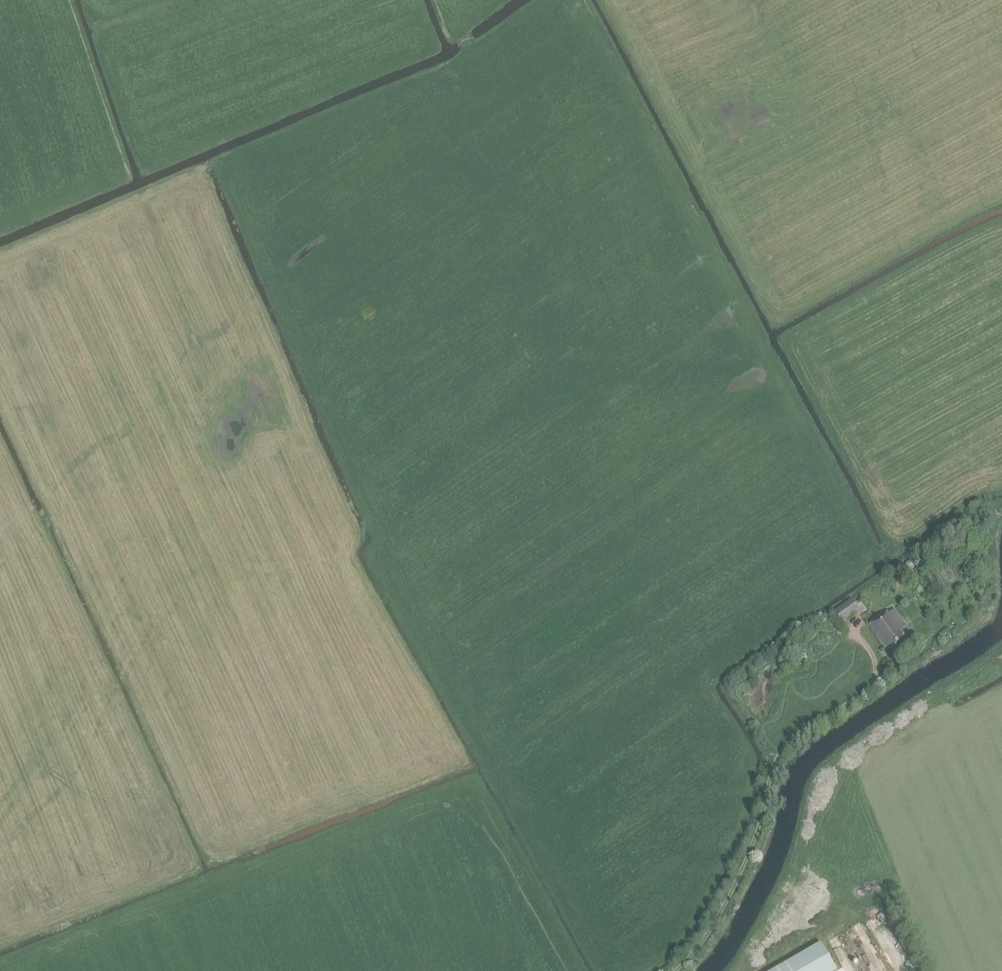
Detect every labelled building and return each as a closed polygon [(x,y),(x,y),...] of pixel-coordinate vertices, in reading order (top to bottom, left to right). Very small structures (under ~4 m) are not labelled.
[(936,590),(933,585),(927,588),(930,593),(936,590)] [(852,602),(836,613),(843,623),(858,612),(852,602)] [(885,649),(887,648),(894,657),(909,646),(902,637),(904,636),(893,620),(897,618),(894,612),(890,615),(888,613),(869,626),(885,649)] [(858,924),(848,928),(851,938),(857,936),(854,930),(860,928),(858,924)] [(779,969),(781,970),(835,970),(837,970),(822,944),(779,969)]
